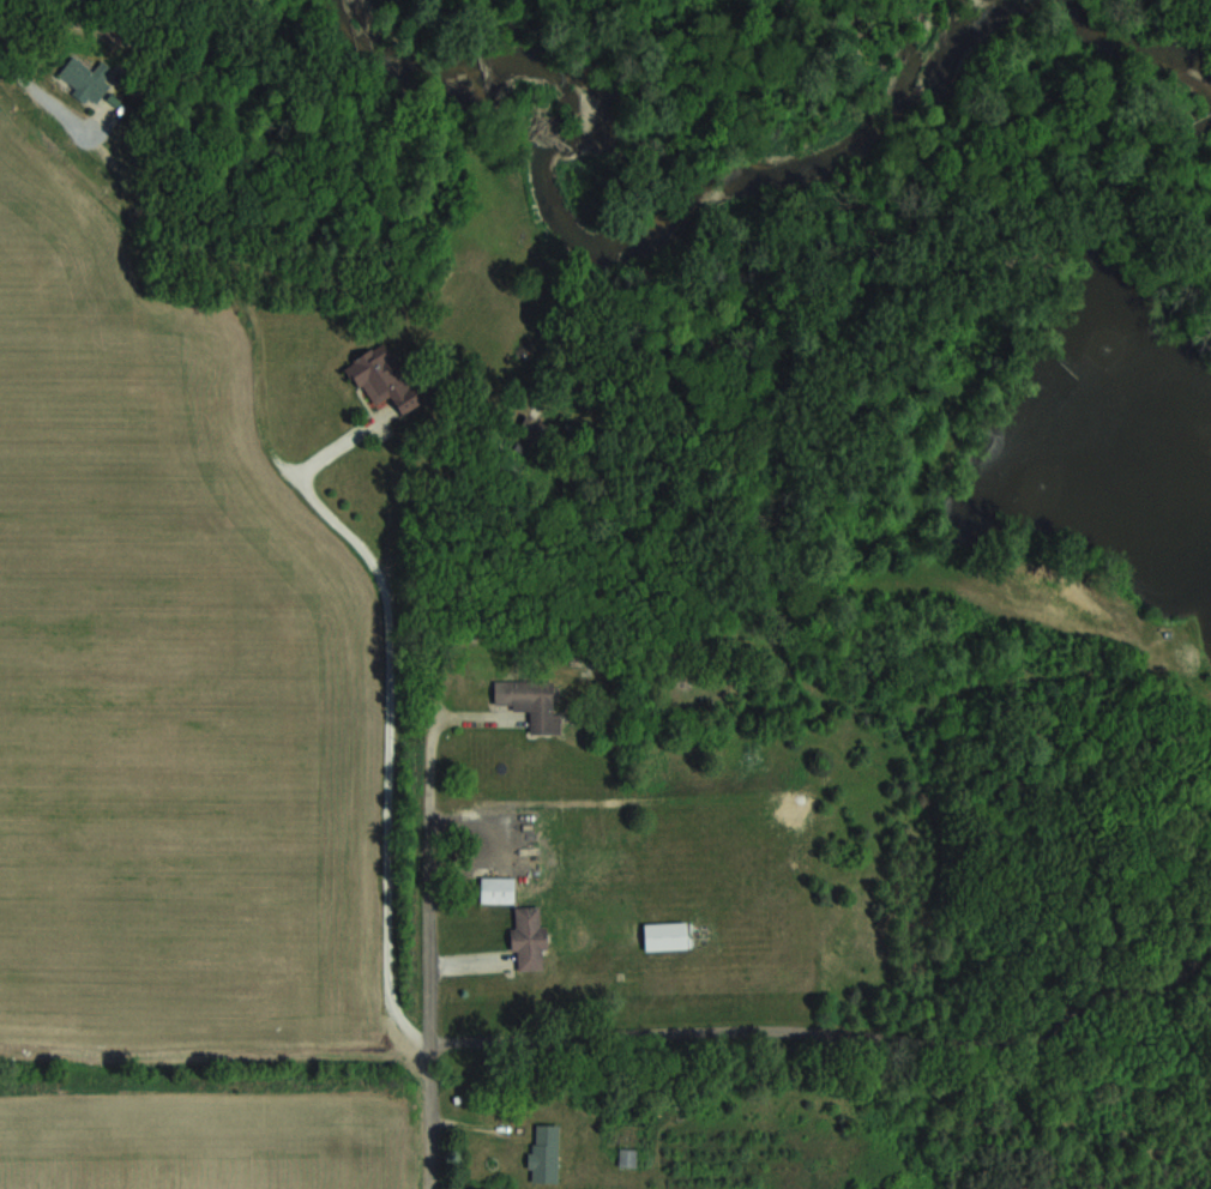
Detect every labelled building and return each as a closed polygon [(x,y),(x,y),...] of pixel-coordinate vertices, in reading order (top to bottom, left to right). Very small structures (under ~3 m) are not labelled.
[(97,80),(104,85),(92,102),(55,73),(67,58),(85,71),(94,60),(106,68),(97,80)] [(376,343),(415,402),(397,415),(384,394),(369,404),(343,364),(376,343)] [(528,733),(556,733),(556,682),(499,681),(499,708),(529,709),(528,733)] [(480,902),(514,902),(514,877),(480,877),(480,902)] [(511,952),(516,952),(516,970),(543,970),(543,907),(511,907),(511,952)] [(686,922),(644,922),(644,948),(686,948),(686,922)] [(557,1181),(557,1124),(531,1124),(531,1181),(557,1181)] [(636,1148),(619,1148),(619,1166),(636,1166),(636,1148)]
